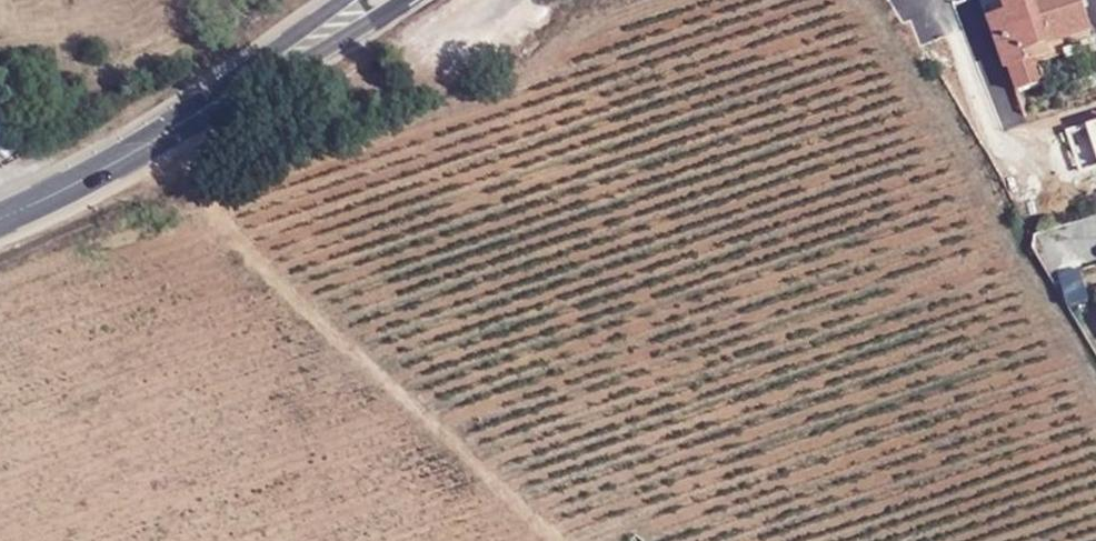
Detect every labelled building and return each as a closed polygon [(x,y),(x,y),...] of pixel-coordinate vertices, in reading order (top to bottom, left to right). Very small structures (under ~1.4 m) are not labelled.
[(980,0),(959,0),(960,15),(980,15),(980,0)] [(1009,69),(1011,68),(1028,61),(1026,55),(1092,32),(1082,0),(1004,0),(1009,14),(992,20),(1009,69)] [(1030,66),(1028,61),(1011,68),(1019,94),(1046,85),(1038,64),(1030,66)] [(1048,209),(1029,168),(1022,171),(1039,213),(1048,209)]
